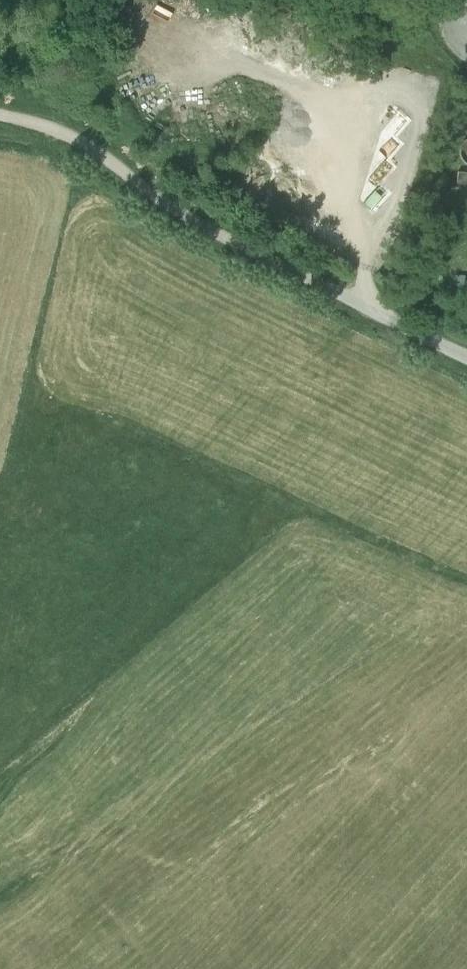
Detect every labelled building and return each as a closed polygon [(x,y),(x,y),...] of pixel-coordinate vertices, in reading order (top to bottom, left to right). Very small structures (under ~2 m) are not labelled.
[(458,173),(457,185),(466,185),(466,174),(458,173)]
